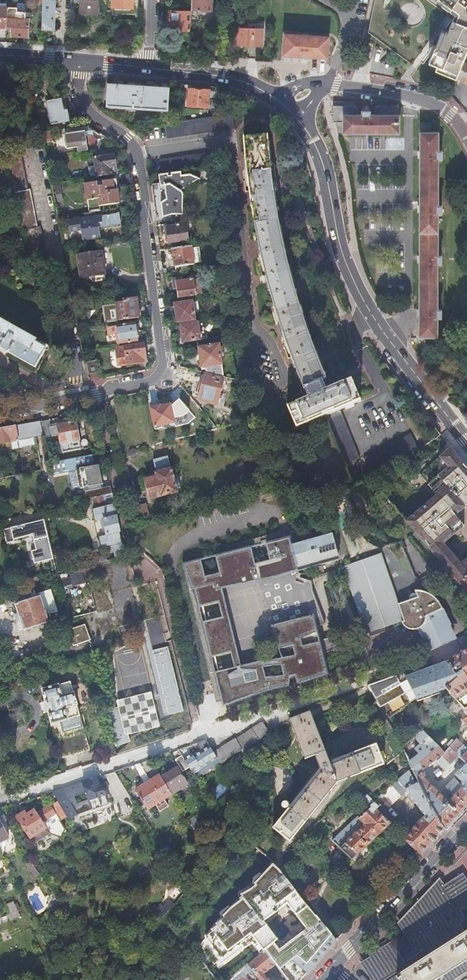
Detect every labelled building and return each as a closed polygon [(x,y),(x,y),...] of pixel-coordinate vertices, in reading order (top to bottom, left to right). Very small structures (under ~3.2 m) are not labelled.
[(43,4),(42,28),(54,28),(55,0),(43,0),(43,4)] [(79,13),(99,14),(100,0),(80,0),(79,13)] [(112,7),(132,8),(133,0),(112,0),(112,7)] [(191,7),(191,10),(212,10),(212,0),(192,0),(191,7)] [(369,33),(412,65),(448,17),(443,13),(449,5),(443,0),(375,0),(369,33)] [(463,62),(466,55),(466,52),(466,0),(443,0),(449,5),(461,14),(451,34),(445,32),(439,47),(436,46),(429,62),(437,65),(436,70),(455,78),(463,62)] [(17,3),(17,7),(17,11),(26,11),(26,3),(17,3)] [(7,7),(6,27),(12,28),(12,35),(29,36),(30,18),(26,18),(26,11),(17,11),(17,7),(7,7)] [(169,10),(168,29),(188,30),(189,11),(169,10)] [(238,30),(238,46),(254,46),(255,30),(238,30)] [(284,35),(283,54),(327,57),(328,37),(284,35)] [(455,78),(466,88),(466,64),(463,62),(455,78)] [(14,73),(0,72),(0,88),(13,88),(14,73)] [(169,84),(109,80),(109,107),(167,111),(169,84)] [(188,90),(187,107),(207,109),(208,92),(188,90)] [(61,100),(48,103),(52,124),(69,122),(67,111),(64,112),(61,100)] [(350,107),(333,106),(333,123),(343,123),(343,132),(398,133),(398,107),(378,106),(377,107),(375,108),(375,109),(374,111),(374,114),(369,115),(369,111),(362,111),(362,115),(357,115),(357,112),(356,111),(355,109),(354,107),(352,107),(350,107)] [(177,122),(165,124),(167,139),(235,130),(232,115),(217,117),(177,122)] [(76,148),(77,153),(97,150),(97,145),(114,142),(111,140),(108,138),(104,136),(100,134),(85,137),(84,131),(63,134),(66,150),(76,148)] [(437,133),(420,133),(420,337),(437,337),(437,317),(440,317),(441,309),(437,309),(437,263),(441,263),(441,256),(437,256),(437,213),(441,213),(441,206),(437,206),(437,159),(441,159),(441,152),(437,151),(437,133)] [(282,338),(286,349),(310,340),(307,330),(302,318),(297,302),(292,287),(288,274),(285,259),(281,245),(278,232),(276,218),(273,202),(272,189),(270,175),(269,163),(268,150),(267,136),(242,137),(243,149),(245,173),(247,193),(251,215),(254,234),(257,252),(261,268),(264,280),(268,294),(272,310),(277,325),(282,338)] [(183,171),(214,167),(212,152),(161,159),(163,174),(167,173),(172,173),(183,171)] [(113,156),(93,159),(96,176),(115,174),(113,156)] [(184,175),(183,171),(172,173),(172,176),(167,176),(167,173),(163,174),(160,174),(161,181),(152,183),(154,203),(157,203),(160,202),(162,202),(164,216),(172,213),(185,214),(185,194),(183,190),(199,179),(197,176),(194,175),(190,174),(184,175)] [(23,172),(7,175),(12,203),(16,203),(21,231),(24,230),(31,268),(47,266),(40,227),(37,227),(31,200),(29,200),(23,172)] [(130,186),(129,178),(103,182),(104,186),(97,187),(96,183),(85,184),(89,213),(92,212),(100,211),(100,206),(117,203),(115,188),(130,186)] [(157,225),(185,221),(185,214),(172,213),(164,216),(162,202),(160,202),(157,203),(154,203),(157,225)] [(89,213),(81,214),(82,219),(67,221),(69,232),(80,230),(82,241),(97,238),(96,228),(117,224),(116,213),(93,217),(92,212),(89,213)] [(169,234),(159,236),(159,242),(170,240),(170,242),(189,239),(187,223),(174,224),(174,226),(168,227),(169,234)] [(137,235),(136,226),(126,227),(126,224),(117,226),(119,238),(137,235)] [(191,248),(191,246),(174,248),(176,266),(180,265),(187,264),(193,263),(191,248)] [(198,247),(191,248),(193,263),(200,262),(198,247)] [(100,252),(76,255),(80,278),(103,274),(100,252)] [(187,264),(180,265),(181,272),(188,271),(187,264)] [(181,277),(176,278),(179,296),(201,294),(199,278),(182,280),(181,277)] [(117,304),(119,320),(139,317),(136,299),(123,300),(124,303),(117,304)] [(192,302),(175,304),(177,321),(195,320),(192,302)] [(35,368),(45,348),(35,343),(37,339),(0,319),(0,349),(35,368)] [(136,340),(134,323),(106,327),(108,335),(118,334),(119,343),(137,341),(136,340)] [(199,323),(181,325),(184,342),(201,340),(199,323)] [(310,340),(286,349),(305,397),(286,405),(294,427),(324,415),(339,410),(360,402),(351,380),(330,388),(310,340)] [(118,365),(143,361),(142,353),(144,353),(143,344),(125,346),(116,348),(118,365)] [(223,378),(224,378),(219,345),(199,348),(202,372),(205,373),(223,378)] [(96,361),(86,363),(88,374),(98,372),(96,361)] [(223,378),(205,373),(204,375),(201,373),(193,385),(196,387),(191,396),(204,405),(223,378)] [(160,406),(151,408),(155,426),(174,422),(170,408),(167,406),(161,408),(160,406)] [(339,410),(324,415),(342,462),(355,457),(339,410)] [(38,421),(41,435),(43,444),(52,442),(51,436),(58,435),(63,458),(81,455),(75,422),(49,427),(47,420),(38,421)] [(0,428),(0,442),(9,441),(33,437),(41,435),(38,421),(0,428)] [(35,444),(33,437),(9,441),(10,449),(35,444)] [(407,437),(360,456),(365,471),(413,450),(407,437)] [(448,448),(439,456),(447,466),(426,485),(434,494),(405,521),(466,594),(466,468),(450,448),(449,449),(448,448)] [(109,486),(100,488),(99,485),(101,484),(98,465),(93,466),(91,455),(47,463),(49,474),(74,470),(78,488),(82,487),(85,500),(92,498),(102,496),(111,494),(109,486)] [(157,477),(146,479),(150,497),(176,491),(176,488),(172,471),(168,456),(153,459),(157,477)] [(172,471),(176,488),(180,487),(176,470),(172,471)] [(102,496),(92,498),(94,507),(92,508),(95,520),(100,519),(103,535),(100,536),(103,547),(122,543),(121,542),(111,494),(102,496)] [(125,507),(128,519),(148,515),(146,503),(125,507)] [(52,557),(43,520),(0,529),(3,542),(13,540),(12,538),(32,533),(35,548),(30,549),(33,562),(52,557)] [(338,556),(331,534),(300,543),(290,545),(296,568),(338,556)] [(294,676),(296,683),(304,681),(326,674),(312,615),(270,626),(274,642),(277,649),(292,646),(294,655),(281,658),(277,659),(261,661),(240,666),(221,589),(274,578),(297,571),(339,560),(338,556),(296,568),(290,545),(288,538),(285,539),(293,569),(272,574),(269,560),(254,564),(255,568),(249,570),(250,575),(227,581),(228,587),(215,590),(219,602),(217,603),(221,617),(222,617),(231,652),(230,652),(233,667),(234,667),(236,675),(261,669),(265,679),(262,679),(264,685),(237,692),(238,697),(221,701),(222,706),(268,690),(288,685),(289,677),(294,676)] [(285,539),(265,544),(269,560),(272,574),(293,569),(285,539)] [(111,550),(113,558),(132,553),(126,547),(111,550)] [(254,564),(250,548),(214,556),(219,573),(204,577),(200,560),(181,564),(215,703),(216,702),(221,701),(238,697),(237,692),(264,685),(262,679),(265,679),(261,669),(236,675),(234,667),(233,667),(218,671),(214,656),(230,652),(231,652),(222,617),(221,617),(206,621),(202,606),(217,603),(219,602),(215,590),(228,587),(227,581),(250,575),(249,570),(255,568),(254,564)] [(427,650),(431,649),(434,648),(444,644),(453,640),(455,636),(452,627),(448,613),(443,603),(435,594),(429,590),(424,589),(417,590),(409,592),(410,598),(399,602),(397,603),(380,554),(342,567),(365,634),(401,622),(404,621),(404,622),(405,623),(405,624),(407,625),(408,626),(409,627),(410,627),(412,627),(413,627),(415,627),(415,626),(417,629),(427,650)] [(46,622),(44,615),(42,609),(53,605),(48,590),(34,595),(35,598),(24,601),(23,594),(14,597),(16,604),(14,605),(22,630),(46,622)] [(42,609),(44,615),(55,612),(53,605),(42,609)] [(404,621),(401,622),(401,624),(402,626),(404,627),(405,628),(407,629),(408,630),(410,630),(412,631),(414,630),(415,630),(417,629),(415,626),(415,627),(413,627),(412,627),(410,627),(409,627),(408,626),(407,625),(405,624),(405,623),(404,622),(404,621)] [(86,624),(68,630),(73,646),(91,641),(86,624)] [(292,646),(277,649),(281,658),(294,655),(292,646)] [(446,663),(456,675),(444,688),(453,699),(466,714),(466,648),(446,663)] [(411,689),(416,698),(444,688),(456,675),(446,663),(405,677),(411,689)] [(185,698),(179,672),(167,675),(174,701),(185,698)] [(402,673),(367,686),(379,708),(387,704),(399,696),(411,689),(405,677),(404,677),(402,673)] [(69,681),(41,689),(45,702),(46,702),(48,710),(47,711),(51,724),(52,724),(79,716),(69,681)] [(387,704),(388,705),(400,698),(399,696),(387,704)] [(320,769),(273,828),(289,841),(337,781),(383,763),(376,744),(330,762),(309,712),(288,720),(305,759),(314,755),(320,769)] [(52,724),(62,758),(89,750),(79,716),(52,724)] [(212,753),(216,760),(217,760),(221,766),(242,752),(244,754),(269,735),(261,723),(236,739),(235,739),(212,753)] [(409,762),(417,779),(431,810),(443,828),(448,822),(461,810),(466,803),(466,764),(466,763),(455,775),(464,784),(462,787),(454,779),(446,788),(453,795),(447,801),(419,773),(439,755),(440,757),(438,759),(438,762),(446,769),(459,756),(462,759),(466,753),(466,751),(455,740),(444,752),(427,736),(421,730),(414,737),(420,744),(414,748),(418,754),(409,762)] [(205,741),(195,744),(200,752),(197,753),(190,755),(185,748),(177,750),(181,756),(188,767),(191,772),(193,774),(217,760),(216,760),(212,753),(208,746),(205,741)] [(188,767),(181,756),(176,760),(182,770),(188,767)] [(161,778),(172,795),(187,785),(176,768),(161,778)] [(405,837),(421,853),(426,848),(443,829),(443,828),(431,810),(417,779),(414,780),(409,772),(373,803),(367,796),(362,800),(370,808),(360,818),(358,817),(333,840),(351,860),(391,823),(382,814),(407,791),(425,815),(405,837)] [(148,809),(172,795),(161,778),(159,775),(136,790),(148,809)] [(110,803),(104,784),(102,784),(99,776),(52,792),(51,793),(57,802),(66,816),(69,821),(80,814),(94,808),(110,803)] [(234,803),(231,798),(223,803),(226,808),(234,803)] [(66,816),(57,802),(50,806),(49,805),(36,813),(34,810),(26,815),(24,812),(16,816),(33,843),(49,833),(58,835),(66,830),(59,820),(66,816)] [(244,860),(249,864),(256,855),(252,852),(251,851),(246,858),(244,860)] [(444,885),(443,886),(458,911),(466,905),(466,883),(462,875),(444,885)] [(418,902),(413,907),(400,922),(417,950),(429,943),(428,940),(458,922),(463,919),(458,911),(443,886),(444,885),(442,882),(421,898),(418,902),(437,890),(451,912),(435,921),(437,924),(414,938),(403,920),(414,913),(413,912),(421,907),(418,902)] [(296,889),(287,896),(307,923),(309,922),(316,930),(302,944),(289,927),(262,949),(263,950),(275,965),(288,979),(299,979),(283,959),(289,954),(292,957),(291,958),(295,963),(294,964),(304,976),(337,939),(296,889)] [(418,902),(421,907),(413,912),(414,913),(403,920),(414,938),(437,924),(435,921),(451,912),(437,890),(418,902)] [(226,914),(214,926),(225,936),(250,908),(239,897),(226,912),(226,914)] [(20,917),(13,902),(5,905),(9,914),(6,916),(8,922),(20,917)] [(165,903),(138,933),(142,939),(170,908),(165,903)] [(466,970),(463,962),(466,960),(466,933),(465,934),(458,922),(428,940),(429,943),(431,946),(435,952),(390,979),(451,979),(466,970)] [(193,950),(198,956),(204,950),(199,944),(193,950)] [(387,945),(378,950),(380,953),(389,948),(387,945)] [(374,979),(390,979),(435,952),(431,946),(399,965),(374,979)] [(361,964),(371,979),(374,979),(399,965),(389,948),(380,953),(378,950),(369,955),(371,958),(361,964)] [(263,950),(246,964),(258,979),(269,979),(264,974),(275,965),(263,950)]
